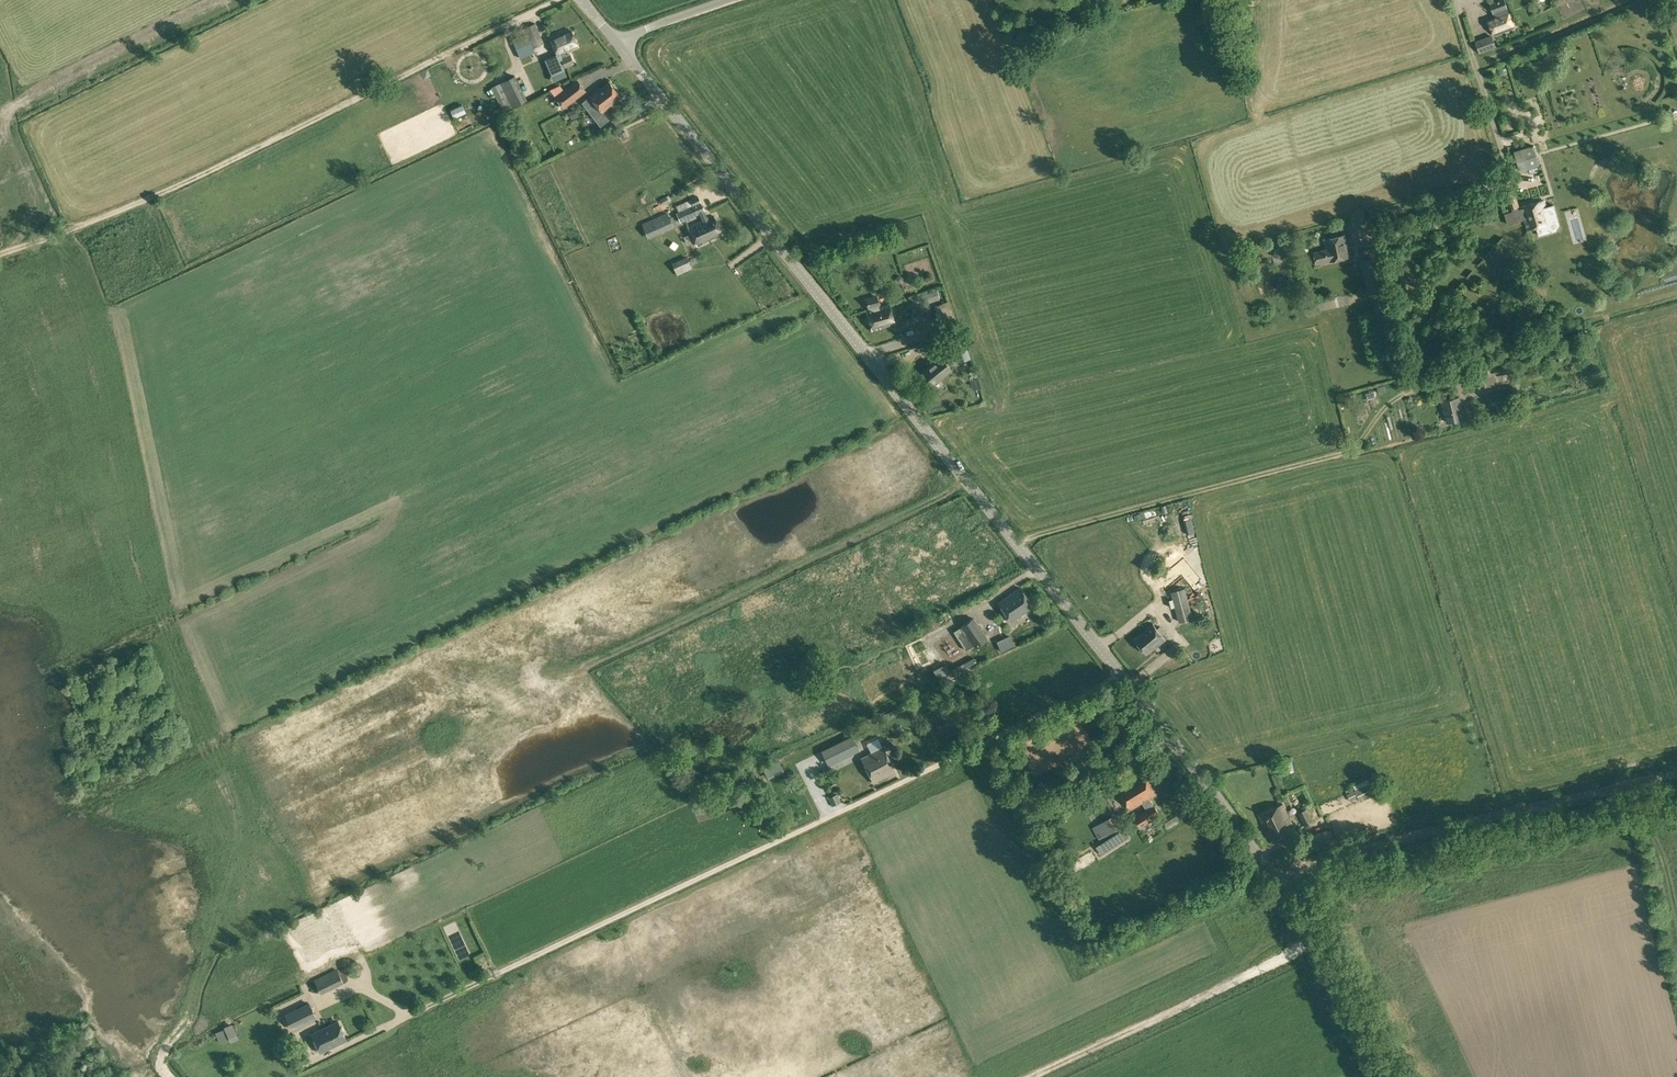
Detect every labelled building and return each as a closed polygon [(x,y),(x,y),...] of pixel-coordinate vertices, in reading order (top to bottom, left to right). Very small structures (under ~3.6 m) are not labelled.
[(1495,35),(1515,27),(1505,0),(1500,0),(1491,3),(1494,13),(1499,11),(1500,13),(1488,17),(1495,35)] [(1564,5),(1567,18),(1580,15),(1578,3),(1564,5)] [(525,28),(533,48),(544,43),(535,23),(525,28)] [(551,40),(558,56),(561,55),(566,68),(575,64),(571,55),(567,56),(565,53),(578,47),(571,31),(551,40)] [(1475,49),(1481,48),(1481,50),(1494,48),(1492,36),(1479,38),(1479,37),(1474,38),(1475,49)] [(532,60),(539,57),(536,51),(530,54),(532,60)] [(550,61),(556,73),(564,69),(560,57),(550,61)] [(492,87),(504,111),(528,99),(516,75),(492,87)] [(556,97),(565,108),(586,91),(577,80),(556,97)] [(582,103),(601,127),(610,120),(603,111),(621,97),(609,82),(582,103)] [(569,111),(570,118),(577,117),(576,109),(569,111)] [(1518,152),(1523,167),(1541,162),(1536,146),(1518,152)] [(1501,191),(1504,203),(1509,202),(1511,209),(1519,207),(1514,190),(1506,192),(1505,190),(1501,191)] [(678,213),(682,222),(686,220),(697,246),(722,235),(715,217),(708,219),(705,212),(706,212),(699,197),(692,200),(695,206),(678,213)] [(1522,207),(1529,229),(1551,223),(1544,200),(1522,207)] [(667,214),(663,216),(644,224),(650,239),(669,231),(673,229),(667,214)] [(1314,252),(1317,263),(1350,256),(1345,235),(1326,238),(1329,249),(1314,252)] [(1280,254),(1287,257),(1291,244),(1284,242),(1280,254)] [(691,267),(687,258),(672,265),(676,274),(691,267)] [(1363,265),(1368,292),(1380,290),(1375,263),(1363,265)] [(939,299),(937,290),(929,293),(932,301),(939,299)] [(895,324),(890,304),(880,307),(877,296),(866,299),(869,310),(867,311),(872,331),(895,324)] [(935,305),(943,331),(957,326),(948,301),(935,305)] [(901,321),(904,328),(914,325),(912,318),(901,321)] [(1532,322),(1523,324),(1525,331),(1534,328),(1532,322)] [(922,372),(933,385),(952,370),(942,357),(922,372)] [(1499,384),(1497,375),(1496,372),(1483,374),(1486,386),(1499,384)] [(1497,375),(1499,384),(1509,381),(1507,373),(1497,375)] [(1491,395),(1494,405),(1514,400),(1512,389),(1491,395)] [(1443,401),(1447,421),(1465,417),(1460,397),(1443,401)] [(1206,583),(1184,557),(1158,579),(1166,589),(1182,576),(1196,592),(1206,583)] [(999,602),(1011,621),(1033,606),(1021,587),(999,602)] [(1172,591),(1179,622),(1193,618),(1186,587),(1172,591)] [(962,626),(976,646),(988,638),(975,618),(962,626)] [(1136,639),(1147,653),(1153,648),(1154,649),(1166,639),(1153,623),(1142,632),(1143,634),(1136,639)] [(1169,627),(1173,636),(1182,633),(1179,624),(1169,627)] [(1016,646),(1022,643),(1018,636),(1012,639),(1016,646)] [(950,656),(954,666),(961,664),(957,653),(950,656)] [(950,671),(954,678),(971,669),(967,662),(950,671)] [(830,747),(837,760),(858,750),(851,736),(830,747)] [(883,746),(869,753),(862,757),(874,782),(895,771),(883,746)] [(1296,761),(1288,763),(1291,773),(1298,771),(1296,761)] [(1076,785),(1093,775),(1089,769),(1072,779),(1076,785)] [(1143,802),(1147,809),(1135,817),(1141,826),(1160,815),(1154,805),(1154,804),(1150,798),(1157,793),(1144,772),(1118,788),(1131,809),(1143,802)] [(1355,789),(1358,796),(1360,801),(1381,791),(1375,780),(1355,789)] [(1350,800),(1358,796),(1355,789),(1347,794),(1350,800)] [(840,800),(838,794),(828,798),(831,804),(840,800)] [(1260,815),(1273,843),(1297,831),(1283,803),(1260,815)] [(1299,813),(1305,826),(1315,822),(1308,808),(1299,813)] [(1096,828),(1101,838),(1119,828),(1113,816),(1099,823),(1100,825),(1096,828)] [(1107,838),(1113,846),(1134,832),(1129,824),(1107,838)] [(1303,836),(1306,851),(1336,844),(1332,830),(1303,836)] [(344,981),(339,972),(338,969),(316,980),(317,982),(322,991),(344,981)] [(316,1017),(309,1003),(286,1015),(291,1026),(305,1019),(306,1022),(316,1017)] [(312,1033),(321,1051),(347,1038),(339,1020),(312,1033)] [(235,1021),(227,1024),(229,1028),(219,1032),(223,1043),(241,1037),(235,1021)]
